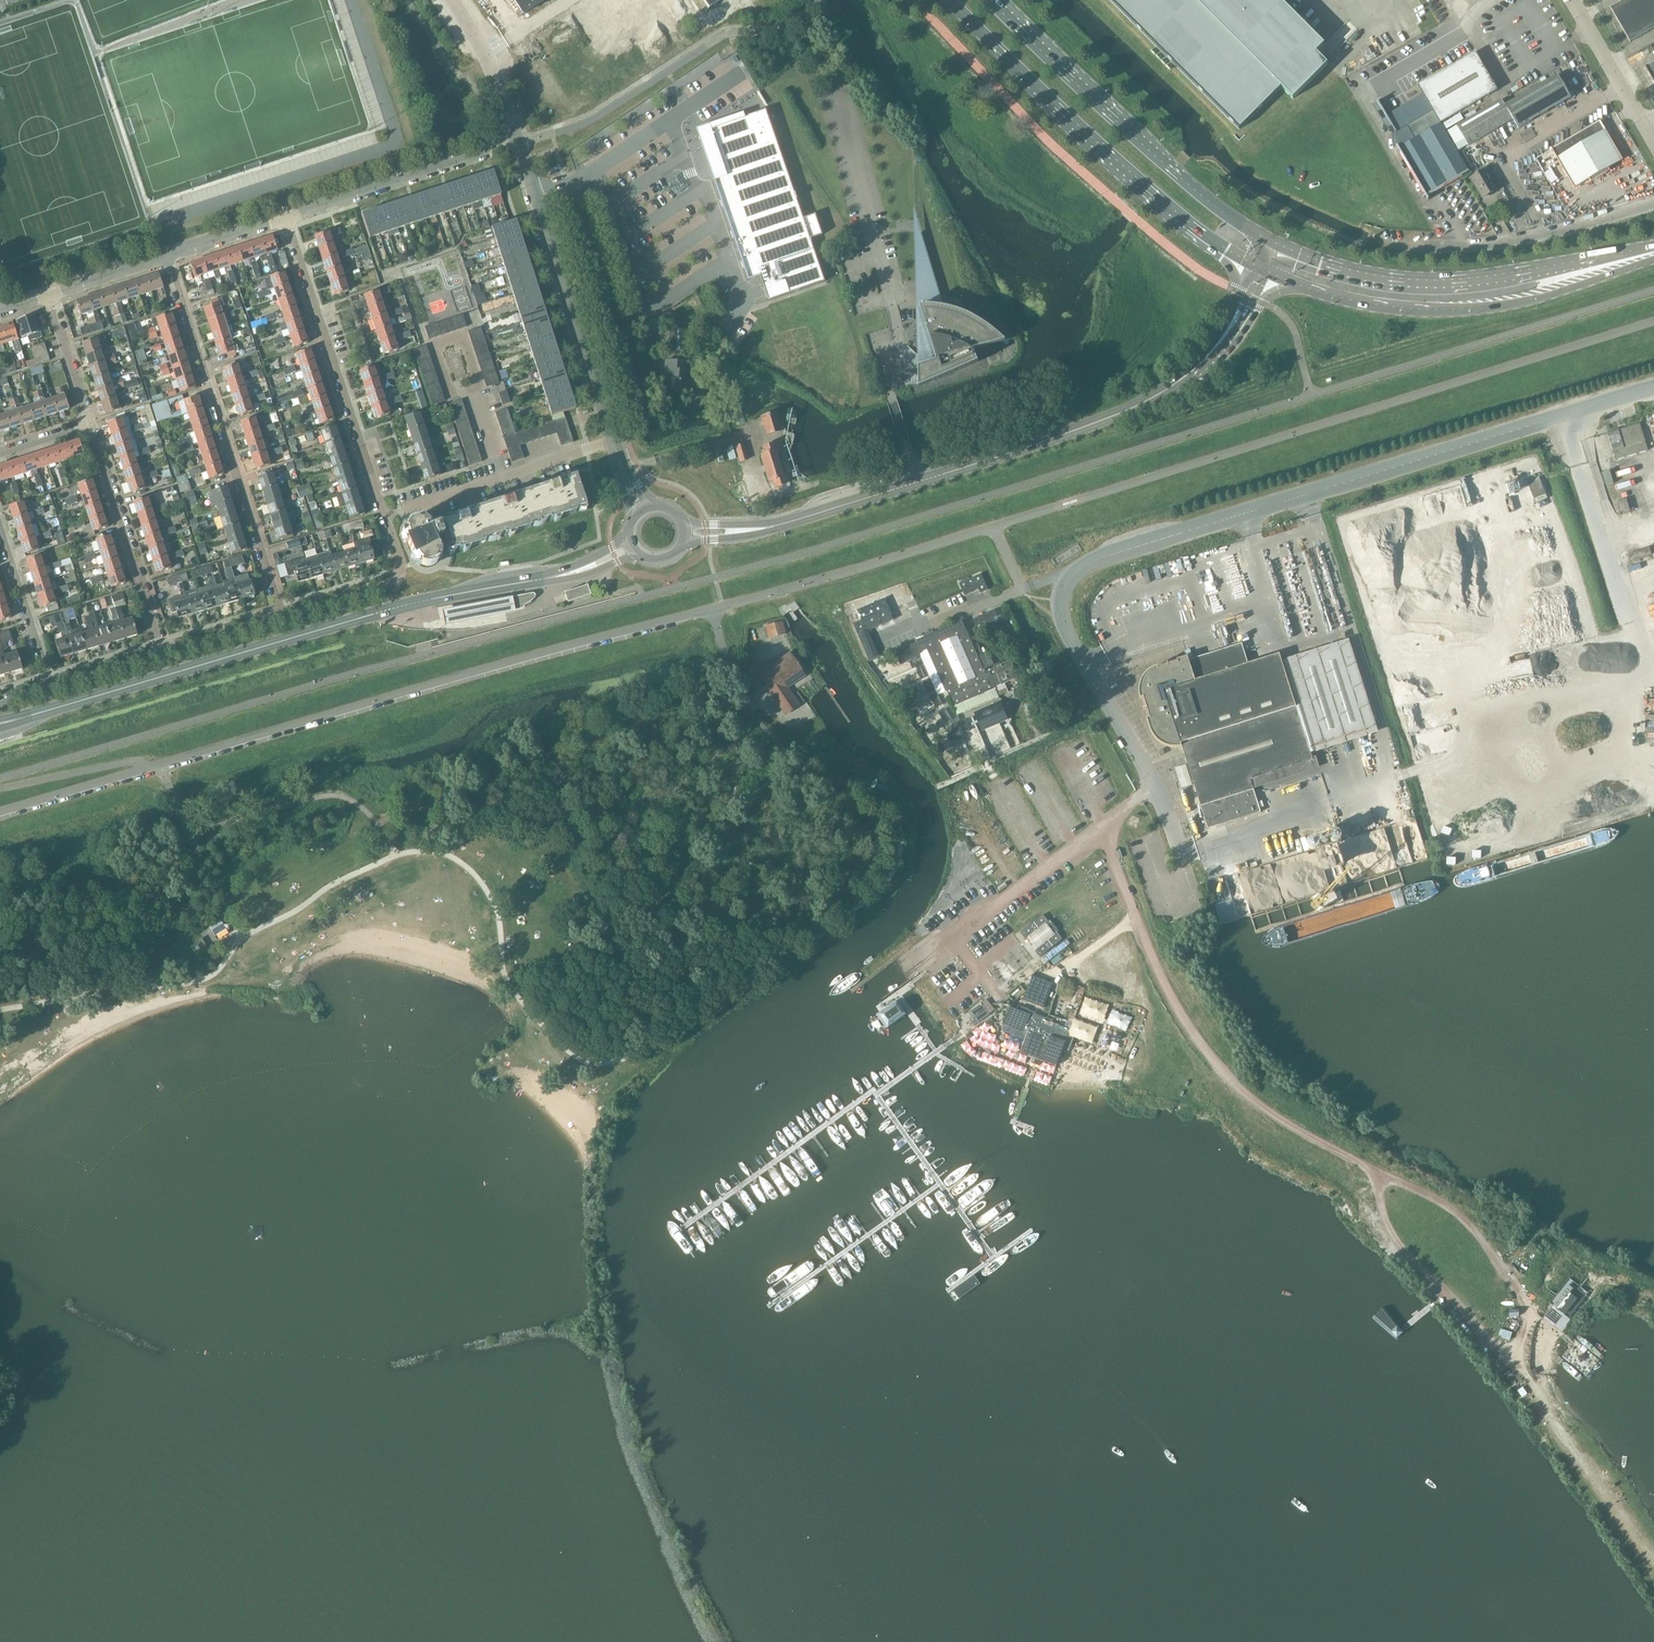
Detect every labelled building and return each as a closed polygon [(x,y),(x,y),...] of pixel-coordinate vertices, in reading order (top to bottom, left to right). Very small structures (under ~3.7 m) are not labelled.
[(523,15),(545,0),(514,0),(523,15)] [(628,19),(625,21),(651,62),(675,46),(645,0),(615,0),(628,19)] [(708,8),(721,0),(703,0),(708,8)] [(1239,130),(1282,87),(1293,99),(1328,64),(1317,53),(1325,44),(1281,0),(1110,0),(1239,130)] [(1610,8),(1630,42),(1653,28),(1653,0),(1624,0),(1610,8)] [(590,2),(580,9),(593,29),(604,22),(590,2)] [(580,9),(570,15),(583,35),(593,29),(580,9)] [(1386,116),(1395,131),(1391,133),(1426,195),(1468,171),(1440,124),(1498,90),(1475,52),(1418,85),(1431,108),(1428,109),(1420,96),(1386,116)] [(625,56),(615,63),(624,76),(634,70),(625,56)] [(1588,69),(1592,67),(1589,58),(1584,60),(1588,69)] [(615,63),(605,69),(614,83),(624,76),(615,63)] [(1644,67),(1653,83),(1653,63),(1646,68),(1645,66),(1644,67)] [(1459,151),(1513,119),(1518,128),(1571,98),(1558,75),(1505,106),(1502,100),(1448,131),(1459,151)] [(754,114),(697,133),(713,179),(748,280),(759,276),(767,301),(824,282),(809,239),(821,235),(814,214),(802,218),(765,110),(753,114),(754,114)] [(1575,187),(1622,160),(1599,121),(1552,149),(1575,187)] [(1548,172),(1553,170),(1549,159),(1544,161),(1548,172)] [(1471,178),(1483,198),(1496,190),(1488,176),(1491,174),(1486,166),(1475,172),(1477,175),(1471,178)] [(492,171),(492,172),(483,175),(491,198),(500,195),(501,195),(493,171),(492,171)] [(483,175),(474,178),(482,201),(491,198),(483,175)] [(474,178),(465,181),(472,204),(482,201),(474,178)] [(465,181),(455,184),(463,207),(472,204),(465,181)] [(446,187),(454,210),(463,207),(455,184),(446,187)] [(445,213),(454,210),(446,187),(437,190),(445,213)] [(435,216),(445,213),(437,190),(428,193),(435,216)] [(426,219),(435,216),(428,193),(418,196),(426,219)] [(417,223),(426,219),(418,196),(409,199),(417,223)] [(409,199),(400,203),(407,226),(417,223),(409,199)] [(400,203),(390,206),(398,229),(407,226),(400,203)] [(390,206),(381,209),(389,232),(398,229),(390,206)] [(381,209),(372,212),(380,235),(389,232),(381,209)] [(352,210),(345,211),(347,219),(354,218),(352,210)] [(380,235),(372,212),(363,215),(363,214),(362,215),(370,239),(371,238),(380,235)] [(677,229),(681,226),(676,216),(671,219),(677,229)] [(496,217),(490,219),(492,225),(498,223),(496,217)] [(508,217),(499,220),(501,225),(510,223),(508,217)] [(492,229),(495,238),(518,231),(515,222),(516,221),(516,220),(510,223),(501,225),(491,228),(492,229)] [(315,237),(319,249),(333,244),(331,237),(341,234),(340,229),(334,231),(329,232),(315,237)] [(446,240),(455,237),(452,229),(443,232),(446,240)] [(521,240),(518,231),(495,238),(498,247),(521,240)] [(272,274),(277,272),(275,264),(274,264),(270,253),(277,251),(273,237),(261,241),(267,260),(271,270),(272,274)] [(524,249),(521,240),(498,247),(501,257),(524,249)] [(696,263),(716,248),(710,240),(690,255),(696,263)] [(262,261),(267,260),(261,241),(249,245),(253,259),(254,258),(261,256),(262,261)] [(323,260),(337,255),(341,254),(337,243),(333,244),(319,249),(323,260)] [(237,248),(242,263),(250,260),(253,270),(259,268),(257,263),(256,263),(254,258),(253,259),(249,245),(237,248)] [(237,248),(225,252),(230,266),(231,266),(242,263),(237,248)] [(527,259),(524,249),(501,257),(504,266),(527,259)] [(229,278),(235,276),(234,271),(232,271),(231,266),(230,266),(225,252),(213,256),(218,270),(225,268),(226,273),(227,273),(229,278)] [(405,253),(397,256),(399,264),(407,261),(405,253)] [(341,267),(338,260),(337,255),(323,260),(327,272),(341,267)] [(27,269),(46,264),(44,256),(25,260),(27,269)] [(213,256),(202,260),(206,274),(213,272),(215,279),(220,277),(218,270),(213,256)] [(504,266),(507,275),(530,268),(527,259),(504,266)] [(928,259),(921,260),(923,298),(940,298),(928,259)] [(205,286),(211,284),(209,279),(208,279),(206,274),(202,260),(189,264),(194,278),(201,276),(203,281),(204,281),(205,286)] [(54,271),(52,266),(42,269),(44,275),(54,271)] [(344,266),(341,267),(327,272),(331,284),(345,279),(342,273),(346,272),(344,266)] [(533,277),(530,268),(507,275),(510,285),(533,277)] [(274,288),(288,284),(285,272),(271,277),(274,288)] [(146,278),(150,290),(157,288),(160,296),(165,294),(158,274),(146,278)] [(536,287),(533,277),(510,285),(513,294),(536,287)] [(150,290),(146,278),(135,282),(139,296),(144,294),(143,292),(150,290)] [(349,291),(345,279),(331,284),(335,296),(349,291)] [(139,296),(135,282),(123,286),(127,298),(134,295),(135,297),(139,296)] [(288,284),(274,288),(278,301),(292,296),(288,284)] [(479,284),(471,286),(474,296),(482,293),(479,284)] [(120,300),(127,298),(123,286),(111,290),(115,302),(118,309),(120,315),(124,314),(120,300)] [(205,286),(198,288),(201,299),(214,295),(213,290),(207,292),(205,286)] [(539,296),(536,287),(513,294),(516,303),(539,296)] [(103,306),(115,302),(111,290),(100,294),(103,306)] [(364,295),(368,307),(382,303),(378,291),(364,295)] [(97,310),(96,308),(103,306),(100,294),(88,297),(92,309),(93,311),(97,310)] [(232,299),(235,310),(243,308),(239,296),(232,299)] [(278,301),(280,305),(282,312),(296,308),(292,296),(278,301)] [(542,305),(539,296),(516,303),(519,313),(542,305)] [(88,297),(76,301),(80,315),(86,313),(88,319),(89,318),(91,325),(96,323),(94,317),(93,311),(92,309),(88,297)] [(222,315),(219,306),(224,305),(221,298),(210,301),(211,306),(204,308),(207,320),(222,315)] [(386,301),(382,303),(368,307),(372,319),(386,314),(384,308),(388,307),(386,301)] [(519,313),(522,322),(545,315),(542,305),(519,313)] [(408,307),(402,308),(404,313),(406,320),(412,319),(408,307)] [(493,307),(486,309),(487,315),(494,314),(493,307)] [(282,312),(277,314),(277,313),(271,315),(273,320),(279,318),(279,319),(284,317),(286,324),(300,319),(296,308),(282,312)] [(973,351),(1003,342),(1004,341),(1000,338),(999,336),(995,333),(991,330),(988,328),(985,326),(982,324),(980,323),(977,321),(971,318),(966,316),(962,314),(956,312),(950,311),(945,310),(943,309),(937,309),(931,308),(925,308),(919,308),(921,365),(918,366),(919,388),(978,363),(973,351)] [(391,312),(386,314),(372,319),(376,331),(390,326),(387,319),(398,315),(397,310),(391,312)] [(234,311),(222,315),(207,320),(211,332),(226,327),(224,321),(229,320),(228,318),(235,316),(234,311)] [(156,333),(160,332),(175,327),(171,314),(165,316),(160,317),(152,320),(154,328),(147,330),(149,335),(156,333)] [(467,327),(463,314),(456,317),(460,329),(467,327)] [(16,321),(17,324),(21,336),(21,338),(29,335),(31,340),(41,337),(34,315),(16,321)] [(522,322),(525,331),(548,324),(545,315),(522,322)] [(454,331),(460,329),(456,317),(450,319),(454,331)] [(286,324),(290,335),(304,331),(300,319),(286,324)] [(448,333),(454,331),(450,319),(444,321),(448,333)] [(277,321),(267,324),(268,329),(279,326),(277,321)] [(441,335),(448,333),(444,321),(437,323),(441,335)] [(700,321),(693,329),(698,334),(706,326),(700,321)] [(16,353),(22,351),(17,337),(13,325),(12,322),(1,326),(7,342),(12,341),(16,353)] [(91,325),(79,328),(82,336),(99,331),(96,323),(91,325)] [(134,323),(127,325),(131,339),(139,337),(136,329),(134,323)] [(435,337),(441,335),(437,323),(431,325),(435,337)] [(525,331),(528,341),(551,333),(548,324),(525,331)] [(435,337),(431,325),(425,327),(429,339),(435,337)] [(226,327),(211,332),(215,344),(230,339),(242,335),(240,331),(233,333),(231,326),(226,327)] [(380,342),(394,338),(390,326),(376,331),(380,342)] [(160,332),(162,337),(164,344),(179,339),(175,327),(160,332)] [(468,331),(470,337),(483,333),(481,327),(468,331)] [(687,330),(669,331),(670,352),(689,350),(687,330)] [(304,331),(290,335),(294,348),(308,343),(304,331)] [(470,337),(472,344),(485,339),(483,333),(470,337)] [(528,341),(531,350),(554,343),(551,333),(528,341)] [(100,351),(97,343),(105,341),(104,336),(82,343),(86,356),(100,351)] [(394,338),(380,342),(384,354),(398,350),(394,338)] [(164,344),(168,356),(183,351),(179,339),(164,344)] [(233,347),(231,340),(230,339),(215,344),(219,356),(227,353),(228,358),(236,355),(235,353),(239,352),(237,345),(233,347)] [(472,344),(474,350),(487,346),(485,339),(472,344)] [(34,358),(36,365),(50,360),(44,343),(31,348),(34,358)] [(557,352),(554,343),(531,350),(534,359),(557,352)] [(244,348),(246,355),(257,351),(254,344),(244,348)] [(426,345),(414,349),(416,356),(428,351),(426,345)] [(474,350),(476,356),(489,352),(487,346),(474,350)] [(310,349),(296,354),(300,366),(314,362),(310,349)] [(143,350),(136,352),(140,365),(147,363),(143,350)] [(107,356),(102,358),(100,351),(86,356),(90,367),(104,363),(109,361),(107,356)] [(168,356),(172,368),(187,363),(183,351),(168,356)] [(430,358),(428,351),(416,356),(418,362),(430,358)] [(476,356),(478,362),(491,358),(489,352),(476,356)] [(560,361),(557,352),(534,359),(537,369),(560,361)] [(34,358),(26,361),(28,367),(36,365),(34,358)] [(418,362),(420,368),(432,364),(430,358),(418,362)] [(478,362),(481,368),(493,364),(491,358),(478,362)] [(537,369),(540,378),(563,371),(560,361),(537,369)] [(665,361),(664,373),(672,373),(671,389),(685,390),(688,363),(665,361)] [(227,381),(242,376),(246,375),(242,362),(223,369),(227,381)] [(314,362),(300,366),(302,372),(304,378),(318,373),(314,362)] [(93,379),(107,374),(104,363),(90,367),(93,379)] [(172,368),(176,380),(191,375),(187,363),(172,368)] [(4,368),(3,368),(5,374),(6,375),(17,371),(16,368),(15,364),(8,366),(4,368)] [(434,370),(432,364),(420,368),(422,374),(434,370)] [(481,368),(483,374),(495,370),(493,364),(481,368)] [(374,367),(361,371),(360,372),(363,383),(378,378),(374,367)] [(436,376),(434,370),(422,374),(424,380),(436,376)] [(483,374),(485,381),(497,376),(495,370),(483,374)] [(540,378),(543,387),(566,380),(563,371),(540,378)] [(242,376),(227,381),(231,393),(245,388),(244,382),(249,380),(248,379),(254,377),(252,372),(246,374),(247,374),(246,375),(242,376)] [(304,378),(306,383),(308,390),(322,385),(318,373),(304,378)] [(107,374),(93,379),(97,390),(111,386),(116,384),(115,380),(110,382),(107,374)] [(191,375),(176,380),(180,393),(195,388),(191,375)] [(424,380),(426,386),(439,382),(436,376),(424,380)] [(499,383),(497,376),(485,381),(487,387),(499,383)] [(132,380),(124,382),(126,388),(139,384),(137,378),(132,380)] [(382,390),(378,378),(363,383),(367,395),(382,390)] [(543,387),(546,397),(569,389),(566,380),(543,387)] [(426,386),(428,393),(441,388),(439,382),(426,386)] [(322,385),(308,390),(312,401),(326,396),(322,385)] [(101,402),(115,397),(111,386),(97,390),(101,402)] [(60,397),(52,399),(57,413),(69,409),(62,387),(57,388),(60,397)] [(155,388),(150,390),(154,401),(164,398),(162,393),(157,395),(155,388)] [(231,393),(235,404),(249,399),(245,388),(231,393)] [(443,395),(441,388),(428,393),(430,399),(443,395)] [(546,397),(549,406),(572,399),(569,389),(546,397)] [(57,413),(52,399),(45,401),(41,390),(37,392),(45,417),(57,413)] [(367,395),(371,407),(386,402),(384,396),(382,390),(367,395)] [(499,393),(503,405),(510,402),(506,391),(499,393)] [(36,404),(29,407),(33,421),(45,417),(37,392),(33,393),(36,404)] [(138,394),(140,402),(147,399),(144,392),(138,394)] [(187,413),(201,408),(197,396),(183,401),(182,395),(176,397),(181,410),(175,412),(177,417),(182,415),(187,413)] [(445,401),(445,400),(443,395),(430,399),(432,405),(445,401)] [(326,396),(312,401),(306,403),(308,409),(314,407),(316,413),(330,408),(326,396)] [(115,397),(101,402),(105,414),(127,407),(125,403),(117,405),(115,397)] [(239,416),(253,412),(249,399),(235,404),(239,416)] [(575,407),(575,408),(572,399),(549,406),(552,415),(551,415),(551,416),(552,416),(564,412),(576,408),(575,407)] [(161,402),(152,405),(157,422),(171,418),(170,414),(168,408),(166,400),(161,402)] [(449,404),(451,410),(464,406),(462,400),(449,404)] [(390,414),(386,402),(371,407),(375,419),(390,414)] [(451,410),(454,416),(466,412),(464,406),(451,410)] [(29,407),(17,410),(22,424),(33,421),(29,407)] [(187,413),(192,427),(193,431),(187,433),(190,445),(192,445),(192,446),(197,444),(211,440),(206,423),(202,410),(201,408),(187,413)] [(318,419),(320,425),(334,420),(330,408),(316,413),(311,414),(310,414),(305,415),(307,421),(312,419),(313,420),(318,419)] [(495,412),(497,419),(510,415),(508,408),(495,412)] [(6,414),(10,428),(22,424),(17,410),(6,414)] [(125,412),(107,418),(108,423),(119,419),(121,418),(126,417),(125,412)] [(454,416),(456,423),(468,418),(466,412),(454,416)] [(564,412),(552,416),(553,421),(565,417),(564,412)] [(420,413),(405,418),(409,431),(424,426),(420,413)] [(775,413),(761,417),(762,420),(766,435),(780,431),(775,413)] [(6,414),(0,416),(0,432),(10,428),(6,414)] [(512,421),(510,415),(497,419),(499,425),(512,421)] [(146,420),(142,421),(143,424),(149,422),(154,420),(153,416),(147,418),(146,418),(146,420)] [(131,429),(130,428),(127,417),(126,417),(121,418),(119,419),(108,423),(112,435),(131,429)] [(553,421),(555,427),(567,423),(565,417),(553,421)] [(241,422),(245,434),(259,430),(255,418),(241,422)] [(456,423),(458,429),(470,425),(468,418),(456,423)] [(514,427),(512,421),(499,425),(501,431),(514,427)] [(557,433),(555,427),(553,421),(547,423),(551,435),(557,433)] [(288,422),(284,424),(289,437),(299,434),(297,428),(291,430),(288,422)] [(545,437),(551,435),(547,423),(541,425),(545,437)] [(569,429),(567,423),(555,427),(557,433),(569,429)] [(1608,433),(1615,460),(1648,451),(1640,424),(1608,433)] [(264,428),(259,430),(245,434),(249,446),(268,439),(269,439),(266,432),(271,431),(269,425),(263,427),(264,428)] [(458,429),(460,435),(472,431),(470,425),(458,429)] [(538,439),(545,437),(541,425),(534,427),(538,439)] [(130,428),(131,429),(112,435),(115,447),(134,440),(132,433),(138,431),(137,427),(136,427),(135,426),(130,428)] [(325,444),(340,439),(336,426),(321,431),(325,444)] [(424,426),(409,431),(413,443),(428,438),(424,426)] [(503,437),(516,433),(514,427),(501,431),(503,437)] [(532,441),(538,439),(534,427),(528,429),(532,441)] [(528,429),(522,431),(526,443),(532,441),(528,429)] [(571,435),(569,429),(557,433),(559,439),(571,435)] [(460,435),(462,441),(474,437),(472,431),(460,435)] [(516,433),(518,439),(520,445),(526,443),(522,431),(516,433)] [(270,435),(273,441),(280,437),(277,432),(270,435)] [(516,433),(503,437),(506,443),(518,439),(516,433)] [(571,435),(559,439),(561,446),(573,442),(571,435)] [(462,441),(464,447),(476,443),(474,437),(462,441)] [(428,438),(413,443),(417,455),(432,450),(428,438)] [(249,446),(252,456),(266,452),(266,453),(271,452),(272,451),(271,450),(268,439),(249,446)] [(340,439),(325,444),(330,457),(345,452),(340,439)] [(508,449),(520,445),(518,439),(506,443),(508,449)] [(83,454),(79,440),(67,444),(72,458),(83,454)] [(138,451),(134,440),(115,447),(119,458),(138,452),(138,451)] [(201,456),(215,451),(211,440),(197,444),(201,456)] [(741,441),(735,443),(736,446),(735,447),(740,462),(748,459),(743,444),(742,444),(741,441)] [(464,447),(466,453),(478,449),(476,443),(464,447)] [(55,448),(60,462),(72,458),(67,444),(55,448)] [(765,454),(760,455),(769,482),(773,480),(775,487),(785,484),(772,444),(763,447),(765,454)] [(508,449),(510,456),(522,452),(520,445),(508,449)] [(48,466),(60,462),(55,448),(43,452),(48,466)] [(138,452),(119,458),(123,470),(137,466),(134,458),(146,454),(144,450),(143,451),(143,449),(138,451),(138,452)] [(466,453),(468,459),(480,455),(478,449),(466,453)] [(432,450),(417,455),(421,467),(436,462),(432,450)] [(199,463),(203,461),(205,467),(219,463),(215,451),(201,456),(197,457),(199,463)] [(36,470),(43,467),(45,473),(50,471),(48,466),(43,452),(32,456),(36,470)] [(266,452),(252,456),(256,470),(270,465),(266,453),(266,452)] [(345,452),(330,457),(334,469),(349,464),(345,452)] [(524,458),(522,452),(510,456),(512,462),(524,458)] [(468,459),(470,466),(482,462),(480,455),(468,459)] [(25,473),(32,471),(36,482),(40,481),(40,480),(41,479),(39,474),(38,475),(36,470),(32,456),(20,459),(25,473)] [(13,477),(25,473),(20,459),(8,463),(13,477)] [(436,462),(421,467),(426,480),(457,470),(454,463),(438,468),(436,462)] [(8,463),(0,466),(0,478),(1,481),(13,477),(8,463)] [(194,470),(196,475),(206,472),(208,479),(223,475),(219,463),(205,467),(200,469),(200,468),(194,470)] [(338,481),(353,476),(349,464),(334,469),(338,481)] [(137,466),(123,470),(127,482),(141,477),(137,466)] [(169,469),(161,472),(163,478),(171,476),(169,469)] [(1609,471),(1603,473),(1607,485),(1613,483),(1609,471)] [(175,477),(178,487),(190,483),(188,479),(191,478),(190,477),(189,472),(181,475),(175,477)] [(275,478),(279,476),(278,472),(259,478),(263,491),(278,486),(275,478)] [(131,494),(144,489),(151,487),(148,479),(153,478),(152,474),(151,474),(150,473),(145,474),(146,475),(141,477),(127,482),(131,494)] [(342,494),(357,489),(353,476),(338,481),(342,494)] [(571,512),(585,507),(584,506),(585,505),(576,479),(575,479),(575,478),(547,487),(529,493),(539,522),(553,518),(553,519),(571,513),(571,512)] [(81,496),(95,492),(92,480),(78,484),(81,496)] [(178,487),(180,493),(190,490),(190,489),(192,489),(190,483),(178,487)] [(282,498),(278,486),(263,491),(267,503),(282,498)] [(227,487),(212,492),(208,493),(210,497),(213,496),(216,505),(231,500),(227,487)] [(357,489),(342,494),(337,495),(341,508),(346,506),(361,501),(357,489)] [(1508,497),(1506,490),(1476,497),(1478,505),(1508,497)] [(85,508),(99,504),(95,492),(81,496),(85,508)] [(181,495),(184,505),(196,502),(193,492),(181,495)] [(529,493),(517,497),(502,502),(484,508),(494,538),(508,533),(508,534),(526,529),(525,527),(539,522),(529,493)] [(133,502),(137,514),(151,510),(147,498),(133,502)] [(271,515),(286,510),(282,498),(267,503),(271,515)] [(1626,499),(1619,502),(1623,514),(1630,512),(1626,499)] [(220,517),(235,512),(231,500),(216,505),(220,517)] [(314,501),(309,503),(311,511),(317,509),(315,501),(314,501)] [(365,514),(361,501),(346,506),(350,519),(365,514)] [(9,507),(13,518),(27,514),(23,502),(9,507)] [(99,504),(85,508),(89,520),(103,515),(99,504)] [(484,508),(466,514),(457,517),(439,523),(439,525),(439,526),(441,532),(443,537),(447,551),(448,551),(448,553),(462,548),(463,550),(480,544),(480,542),(494,538),(484,508)] [(33,516),(39,515),(37,509),(32,511),(32,512),(27,514),(13,518),(17,530),(31,526),(29,520),(34,518),(33,516)] [(151,510),(137,514),(141,526),(155,521),(151,510)] [(271,515),(275,528),(290,523),(286,510),(271,515)] [(224,529),(239,524),(235,512),(220,517),(214,518),(216,524),(222,522),(224,529)] [(103,515),(89,520),(84,521),(85,526),(90,524),(93,532),(107,527),(103,515)] [(155,521),(141,526),(145,538),(159,533),(156,526),(162,525),(160,519),(155,521)] [(433,565),(435,564),(436,563),(437,562),(438,560),(439,559),(439,558),(440,557),(440,556),(440,555),(440,553),(447,551),(443,537),(441,532),(439,526),(430,529),(430,528),(430,527),(429,526),(429,525),(427,523),(427,522),(426,522),(425,521),(423,520),(422,520),(421,519),(420,519),(419,519),(418,519),(416,519),(414,520),(413,520),(411,521),(409,523),(408,524),(407,525),(407,526),(406,527),(406,528),(405,530),(405,531),(405,532),(405,534),(405,535),(406,536),(407,541),(413,555),(415,559),(417,561),(417,562),(418,563),(419,564),(421,565),(422,565),(423,566),(425,566),(427,566),(428,566),(430,566),(432,565),(433,565)] [(349,524),(351,531),(364,527),(362,520),(349,524)] [(293,522),(290,523),(275,528),(279,540),(294,536),(291,528),(294,527),(293,522)] [(239,524),(224,529),(228,542),(243,536),(239,524)] [(351,531),(349,524),(343,526),(345,533),(351,531)] [(31,526),(17,530),(20,542),(34,537),(31,526)] [(1644,530),(1647,541),(1653,539),(1653,529),(1653,527),(1644,530)] [(324,531),(326,538),(332,537),(330,529),(324,531)] [(326,538),(324,531),(318,533),(320,540),(326,538)] [(148,549),(162,545),(159,533),(145,538),(148,549)] [(74,534),(66,537),(68,543),(76,540),(74,534)] [(100,552),(113,548),(110,536),(96,540),(100,552)] [(243,536),(228,542),(232,554),(248,549),(243,536)] [(24,554),(38,549),(34,537),(20,542),(24,554)] [(192,537),(185,539),(187,546),(194,544),(192,537)] [(299,539),(301,546),(307,544),(305,537),(299,539)] [(370,538),(355,543),(357,549),(361,563),(374,559),(372,553),(374,552),(370,538)] [(301,546),(299,539),(286,542),(289,550),(301,546)] [(162,545),(148,549),(152,561),(166,557),(162,545)] [(103,564),(117,559),(113,548),(100,552),(94,554),(94,553),(88,555),(88,556),(89,555),(91,560),(101,556),(103,564)] [(1649,548),(1627,554),(1629,561),(1651,554),(1649,548)] [(344,553),(349,567),(361,563),(357,549),(344,553)] [(318,555),(319,560),(324,575),(336,571),(332,556),(330,551),(318,555)] [(332,556),(336,571),(349,567),(344,553),(332,556)] [(305,559),(307,564),(311,578),(324,575),(319,560),(318,555),(305,559)] [(44,568),(40,556),(26,560),(30,572),(44,568)] [(230,559),(231,562),(232,567),(245,563),(243,556),(230,559)] [(156,573),(165,570),(170,569),(166,557),(152,561),(156,573)] [(70,558),(60,562),(61,567),(72,563),(70,558)] [(107,576),(121,571),(117,559),(103,564),(107,576)] [(231,562),(230,559),(223,562),(225,569),(232,567),(231,562)] [(311,578),(307,564),(305,559),(292,563),(298,582),(311,578)] [(34,584),(48,579),(46,574),(51,572),(50,570),(56,568),(54,563),(49,565),(49,566),(44,568),(30,572),(34,584)] [(204,567),(206,575),(212,573),(210,565),(204,567)] [(206,575),(204,567),(198,569),(200,577),(206,575)] [(121,571),(107,576),(111,588),(125,583),(121,571)] [(179,575),(182,582),(188,580),(185,573),(179,575)] [(236,579),(242,599),(255,595),(248,573),(235,577),(236,579)] [(981,574),(973,578),(979,589),(980,593),(988,590),(981,574)] [(182,582),(179,575),(166,579),(169,586),(182,582)] [(38,596),(52,591),(49,585),(55,583),(54,578),(48,580),(48,579),(34,584),(38,596)] [(973,578),(966,581),(972,593),(979,589),(973,578)] [(222,584),(224,589),(229,603),(242,599),(236,579),(222,584)] [(966,581),(959,584),(965,596),(972,593),(966,581)] [(229,603),(224,589),(222,584),(210,587),(217,607),(229,603)] [(564,592),(565,594),(568,602),(591,595),(587,585),(564,592)] [(198,591),(204,610),(217,607),(210,587),(198,591)] [(181,596),(173,599),(168,600),(172,614),(177,612),(178,618),(192,614),(186,595),(184,590),(179,591),(181,596)] [(52,591),(38,596),(42,607),(55,603),(52,591)] [(198,591),(186,595),(192,614),(204,610),(198,591)] [(122,593),(112,596),(114,602),(124,599),(122,593)] [(524,606),(526,605),(529,603),(531,601),(533,599),(534,598),(535,597),(535,596),(535,595),(535,594),(534,594),(533,593),(532,593),(510,598),(512,610),(524,607),(524,606)] [(79,595),(66,599),(68,605),(81,600),(79,595)] [(513,595),(443,609),(446,624),(516,610),(513,595)] [(102,599),(100,600),(102,609),(108,607),(105,598),(102,599)] [(861,621),(854,624),(870,661),(880,657),(879,657),(875,658),(872,651),(876,649),(873,642),(869,644),(864,633),(868,631),(894,620),(889,608),(885,598),(857,611),(861,621)] [(10,618),(6,606),(0,608),(0,621),(10,618)] [(114,623),(106,626),(111,643),(124,639),(119,622),(117,616),(115,608),(109,610),(112,617),(114,623)] [(1001,608),(979,617),(981,623),(985,622),(985,621),(993,618),(994,618),(997,616),(1001,625),(1007,623),(1001,608)] [(81,633),(79,629),(71,631),(71,630),(66,612),(61,614),(63,624),(66,631),(68,637),(73,654),(86,650),(81,633)] [(61,614),(44,619),(46,625),(53,623),(54,627),(57,626),(59,633),(60,633),(62,639),(55,641),(55,642),(52,643),(55,649),(57,648),(60,658),(73,654),(68,637),(66,631),(63,624),(61,614)] [(119,622),(124,639),(137,635),(132,618),(119,622)] [(782,621),(765,626),(768,639),(785,634),(782,621)] [(92,623),(98,646),(111,643),(106,626),(98,628),(96,622),(92,623)] [(954,707),(955,707),(995,689),(994,688),(988,672),(990,671),(983,656),(978,644),(973,646),(963,622),(918,641),(918,642),(895,652),(900,665),(921,656),(918,650),(921,649),(923,652),(929,650),(954,707)] [(89,631),(81,633),(86,650),(98,646),(92,623),(87,625),(89,631)] [(1014,631),(1005,635),(1012,653),(1022,649),(1014,631)] [(2,650),(7,649),(5,642),(11,640),(8,632),(0,635),(0,642),(2,650)] [(4,656),(2,650),(0,642),(0,676),(9,673),(4,656)] [(1147,718),(1150,730),(1151,732),(1152,733),(1153,735),(1154,736),(1155,738),(1157,740),(1158,741),(1159,742),(1161,743),(1163,745),(1165,746),(1168,746),(1170,747),(1173,747),(1175,747),(1178,747),(1179,747),(1182,746),(1208,827),(1260,810),(1251,779),(1313,760),(1280,654),(1248,664),(1242,644),(1189,660),(1188,657),(1177,660),(1178,663),(1169,666),(1168,663),(1167,663),(1168,666),(1159,669),(1158,666),(1155,667),(1154,668),(1152,668),(1150,670),(1149,671),(1147,672),(1146,674),(1145,675),(1144,676),(1142,679),(1141,681),(1141,682),(1140,684),(1140,685),(1140,687),(1140,688),(1139,689),(1139,692),(1140,693),(1140,696),(1140,697),(1141,699),(1144,698),(1147,707),(1144,708),(1144,709),(1147,708),(1150,717),(1147,718)] [(4,656),(9,673),(22,669),(17,652),(4,656)] [(756,672),(785,715),(799,706),(786,688),(804,676),(790,654),(771,667),(769,663),(756,672)] [(988,654),(983,656),(990,671),(988,672),(994,688),(1017,678),(1010,663),(995,669),(988,654)] [(1034,654),(1017,662),(1020,669),(1038,662),(1034,654)] [(1510,698),(1526,708),(1530,702),(1514,692),(1510,698)] [(1508,696),(1503,702),(1518,714),(1523,708),(1508,696)] [(1001,701),(974,713),(982,731),(1009,720),(1001,701)] [(1500,703),(1495,708),(1510,722),(1515,717),(1500,703)] [(1419,707),(1400,712),(1401,718),(1421,713),(1419,707)] [(1504,729),(1508,725),(1494,713),(1490,718),(1504,729)] [(1483,716),(1479,721),(1492,731),(1496,726),(1483,716)] [(1468,768),(1473,763),(1457,747),(1451,752),(1468,768)] [(1435,821),(1451,816),(1449,809),(1433,814),(1435,821)] [(1386,820),(1396,861),(1414,857),(1413,852),(1426,849),(1418,813),(1386,820)] [(1549,831),(1548,825),(1542,825),(1541,816),(1534,817),(1537,832),(1549,831)] [(1447,820),(1437,823),(1439,833),(1450,831),(1447,820)] [(1313,842),(1318,852),(1327,847),(1322,837),(1313,842)] [(1342,868),(1329,872),(1332,881),(1344,878),(1342,868)] [(1219,908),(1232,904),(1230,896),(1217,900),(1219,908)] [(1043,915),(1022,931),(1028,938),(1028,937),(1037,949),(1042,956),(1063,939),(1058,933),(1059,931),(1058,930),(1050,920),(1048,921),(1043,915)] [(220,920),(210,926),(215,935),(226,929),(220,920)] [(202,940),(197,943),(201,950),(207,947),(206,946),(202,940)] [(1036,1004),(1040,993),(1035,991),(1030,1002),(1036,1004)] [(1071,1012),(1076,1013),(1081,996),(1075,994),(1071,1012)] [(986,1009),(970,1020),(974,1026),(990,1015),(989,1014),(995,1010),(987,999),(971,1012),(975,1017),(985,1008),(986,1009)] [(896,1001),(877,1014),(887,1027),(905,1014),(896,1001)] [(1052,1069),(1055,1070),(1060,1058),(1062,1055),(1064,1048),(1065,1045),(1064,1045),(1070,1031),(1019,1013),(1009,1010),(1004,1024),(1002,1028),(1026,1037),(1019,1056),(1052,1069)] [(994,1046),(1016,1053),(1020,1039),(998,1032),(994,1046)] [(1553,1306),(1545,1317),(1560,1329),(1588,1295),(1572,1282),(1569,1285),(1553,1306)] [(1392,1333),(1397,1338),(1403,1332),(1398,1327),(1384,1307),(1373,1318),(1392,1333)]
